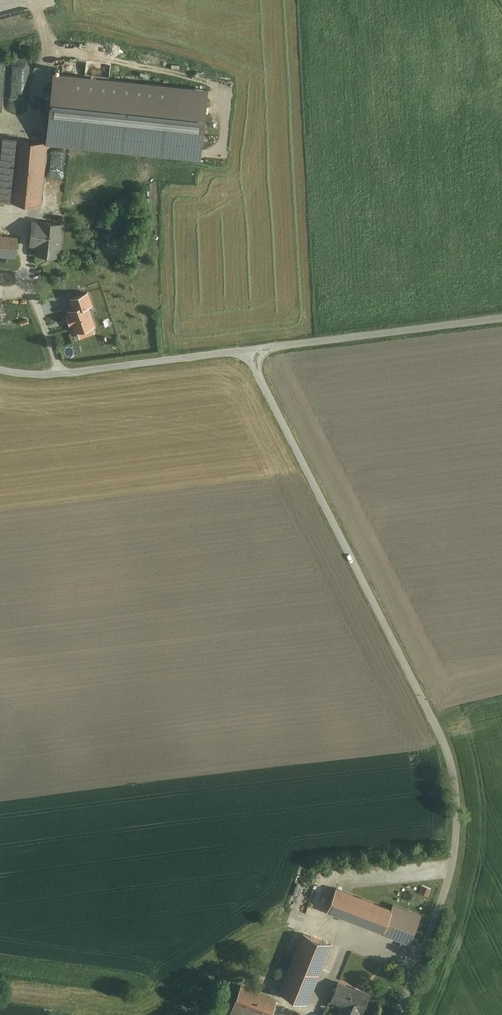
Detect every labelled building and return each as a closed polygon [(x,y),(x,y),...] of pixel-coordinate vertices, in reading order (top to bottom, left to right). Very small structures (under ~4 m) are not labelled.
[(210,159),(217,87),(59,71),(56,102),(52,143),(210,159)] [(11,94),(11,103),(27,102),(26,93),(11,94)] [(16,133),(10,196),(42,199),(48,136),(16,133)] [(134,191),(136,198),(146,196),(144,188),(134,191)] [(39,223),(33,222),(30,244),(37,245),(36,254),(58,256),(62,224),(40,221),(39,223)] [(14,232),(0,231),(0,246),(14,247),(14,232)] [(86,305),(70,311),(70,310),(69,311),(69,312),(70,315),(68,316),(67,316),(68,317),(70,323),(70,324),(73,323),(76,331),(77,331),(93,325),(93,324),(93,325),(86,305)] [(336,888),(327,912),(382,933),(391,909),(336,888)] [(391,909),(382,933),(410,944),(421,914),(393,904),(391,909)] [(279,992),(307,1004),(332,945),(302,933),(279,992)] [(332,1001),(349,1008),(346,1014),(358,1014),(359,1012),(362,1013),(369,994),(339,982),(332,1001)] [(276,1000),(241,986),(230,1014),(270,1014),(276,1000)]
